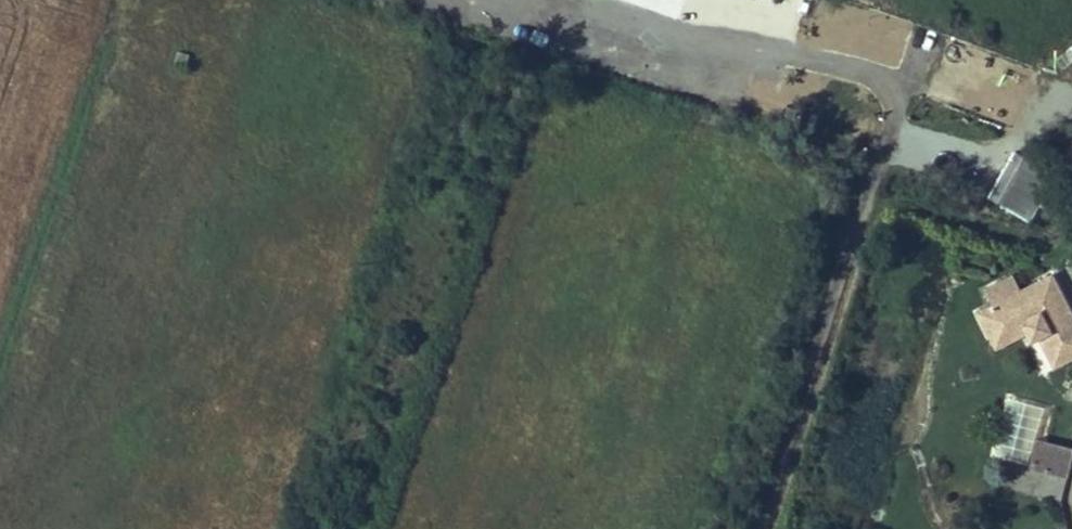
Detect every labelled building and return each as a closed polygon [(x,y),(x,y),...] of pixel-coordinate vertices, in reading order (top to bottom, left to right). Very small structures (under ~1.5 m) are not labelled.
[(1071,358),(1071,316),(1051,275),(1020,291),(1013,276),(984,291),(991,305),(977,312),(995,348),(1025,333),(1030,341),(1038,337),(1053,367),(1071,358)] [(1067,477),(1071,458),(1071,448),(1037,440),(1029,468),(1067,477)]
